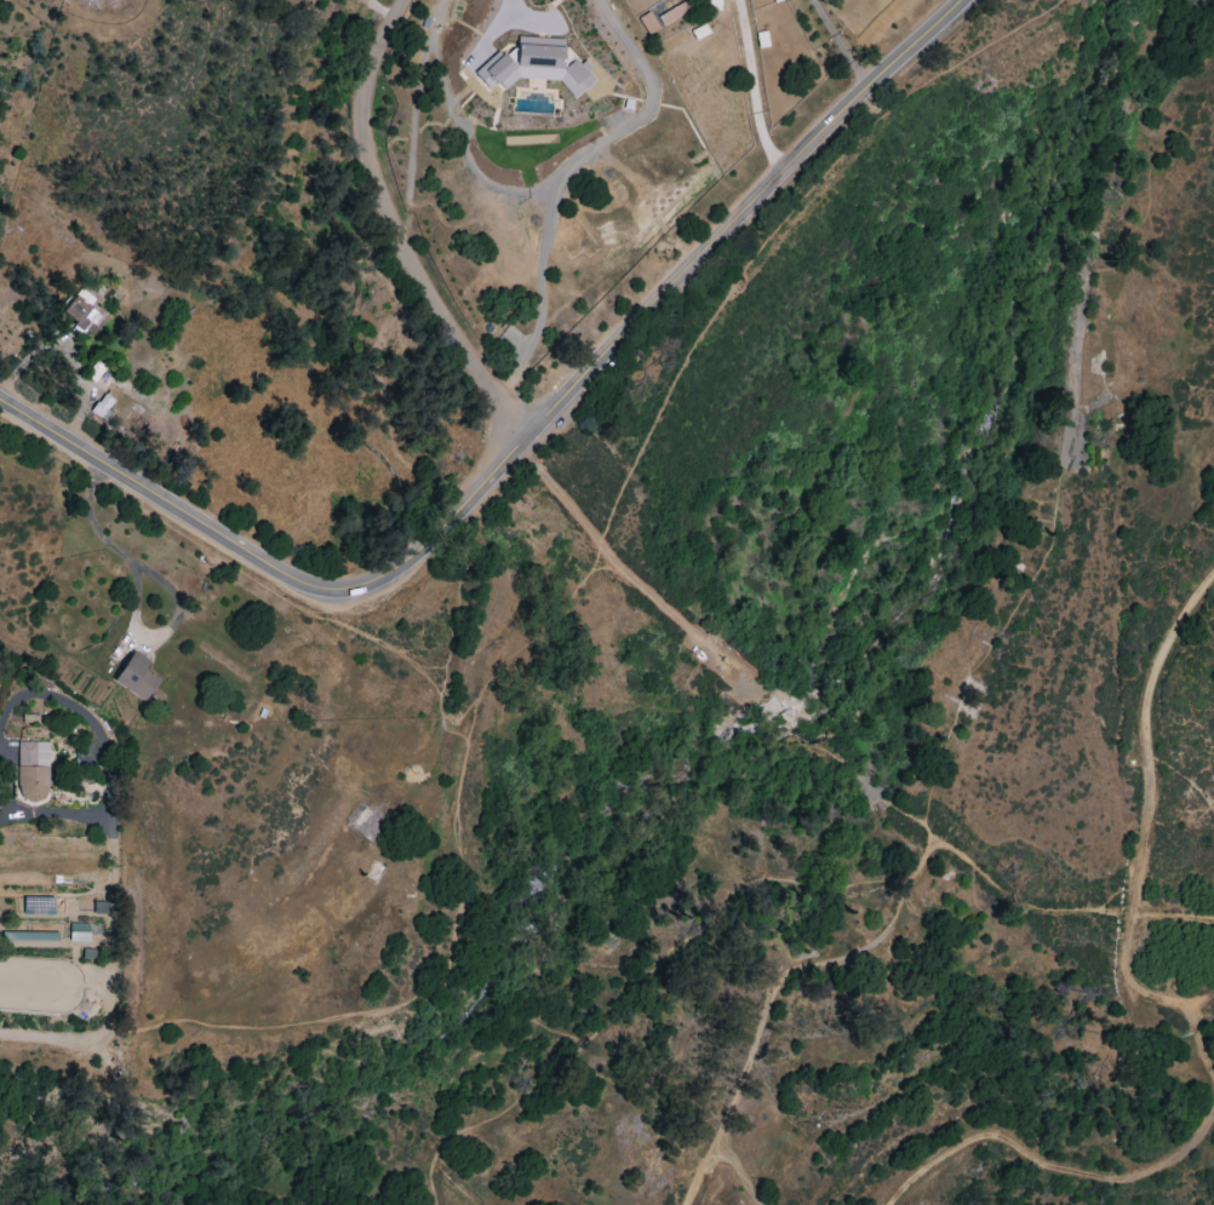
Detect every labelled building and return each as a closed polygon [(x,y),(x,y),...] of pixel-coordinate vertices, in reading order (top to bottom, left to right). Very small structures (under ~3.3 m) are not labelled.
[(657,15),(661,25),(690,11),(686,2),(657,15)] [(637,18),(647,35),(658,28),(648,12),(637,18)] [(564,39),(516,37),(516,47),(505,46),(475,70),(475,75),(486,88),(505,89),(517,79),(559,81),(573,98),(595,80),(589,74),(590,62),(575,62),(563,48),(564,39)] [(94,299),(80,288),(61,312),(87,334),(101,317),(88,306),(94,299)] [(91,413),(106,421),(111,412),(107,410),(113,400),(102,393),(91,413)] [(145,702),(160,679),(144,669),(147,665),(130,654),(113,681),(145,702)] [(49,742),(18,742),(17,801),(47,801),(49,742)] [(69,942),(88,942),(88,924),(70,923),(69,942)] [(58,932),(6,932),(5,941),(58,942),(58,932)]
